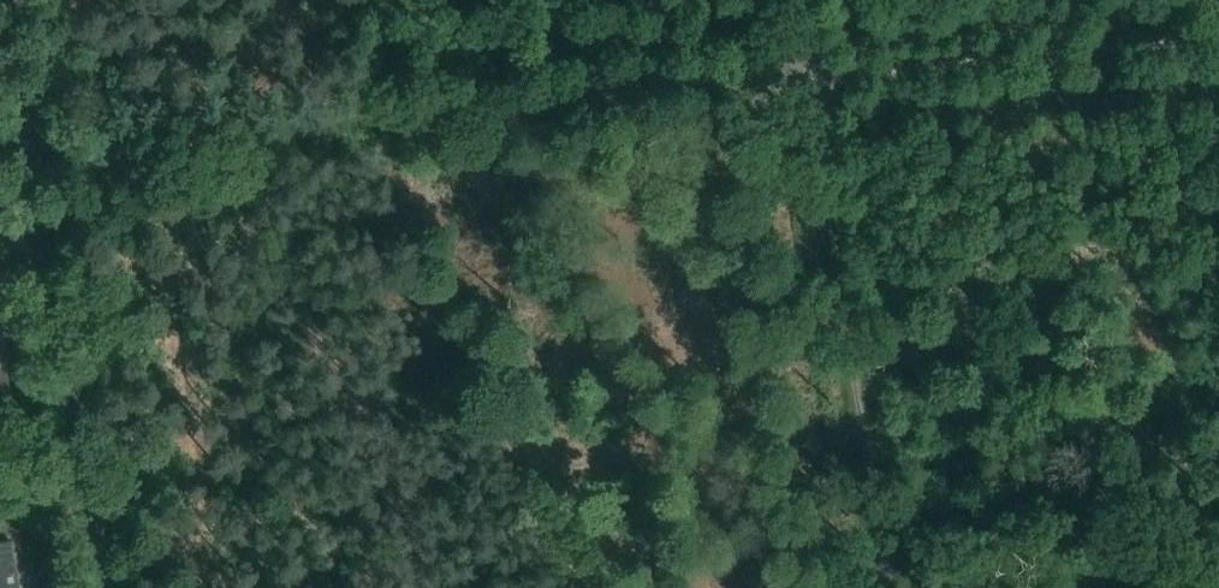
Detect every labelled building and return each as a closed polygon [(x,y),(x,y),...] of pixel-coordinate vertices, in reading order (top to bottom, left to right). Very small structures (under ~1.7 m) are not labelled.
[(11,540),(0,542),(0,587),(19,587),(11,540)]
